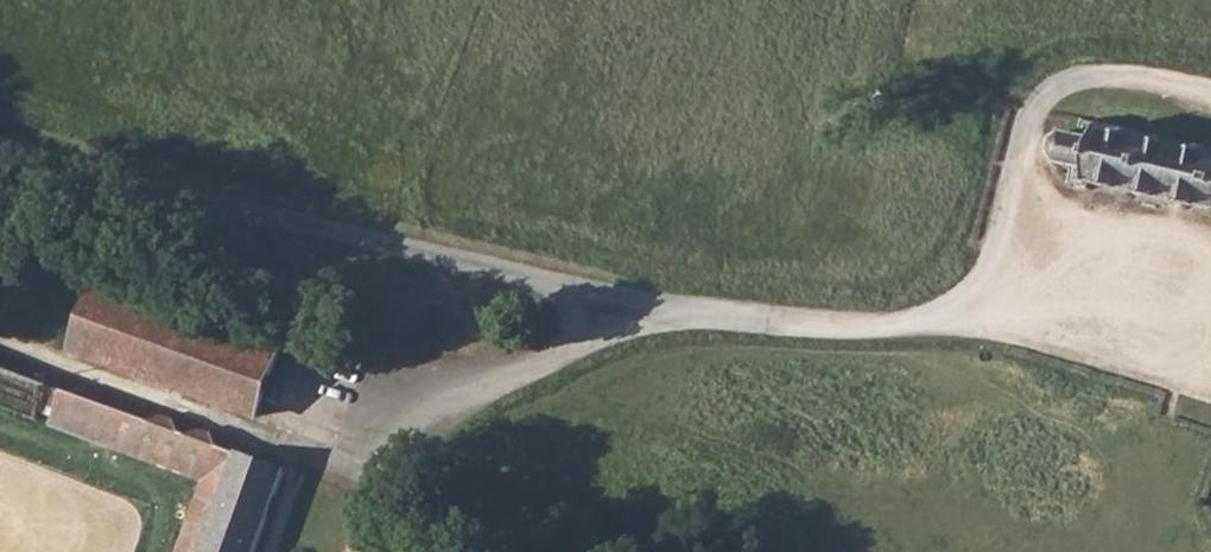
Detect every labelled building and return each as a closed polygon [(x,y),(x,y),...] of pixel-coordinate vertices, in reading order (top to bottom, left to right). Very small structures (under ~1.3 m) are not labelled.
[(1049,153),(1056,165),(1072,168),(1070,182),(1084,185),(1087,183),(1210,211),(1210,152),(1101,128),(1100,125),(1085,121),(1081,137),(1065,133),(1053,141),(1049,153)] [(98,286),(74,350),(252,414),(276,350),(98,286)] [(0,369),(0,405),(38,418),(41,415),(53,417),(63,392),(59,391),(0,369)] [(226,410),(170,389),(159,419),(214,440),(226,410)] [(63,392),(53,417),(54,423),(204,475),(214,446),(181,434),(182,428),(166,423),(164,428),(108,408),(109,403),(94,397),(92,402),(63,392)] [(284,470),(214,446),(204,475),(175,551),(254,551),(284,470)]
